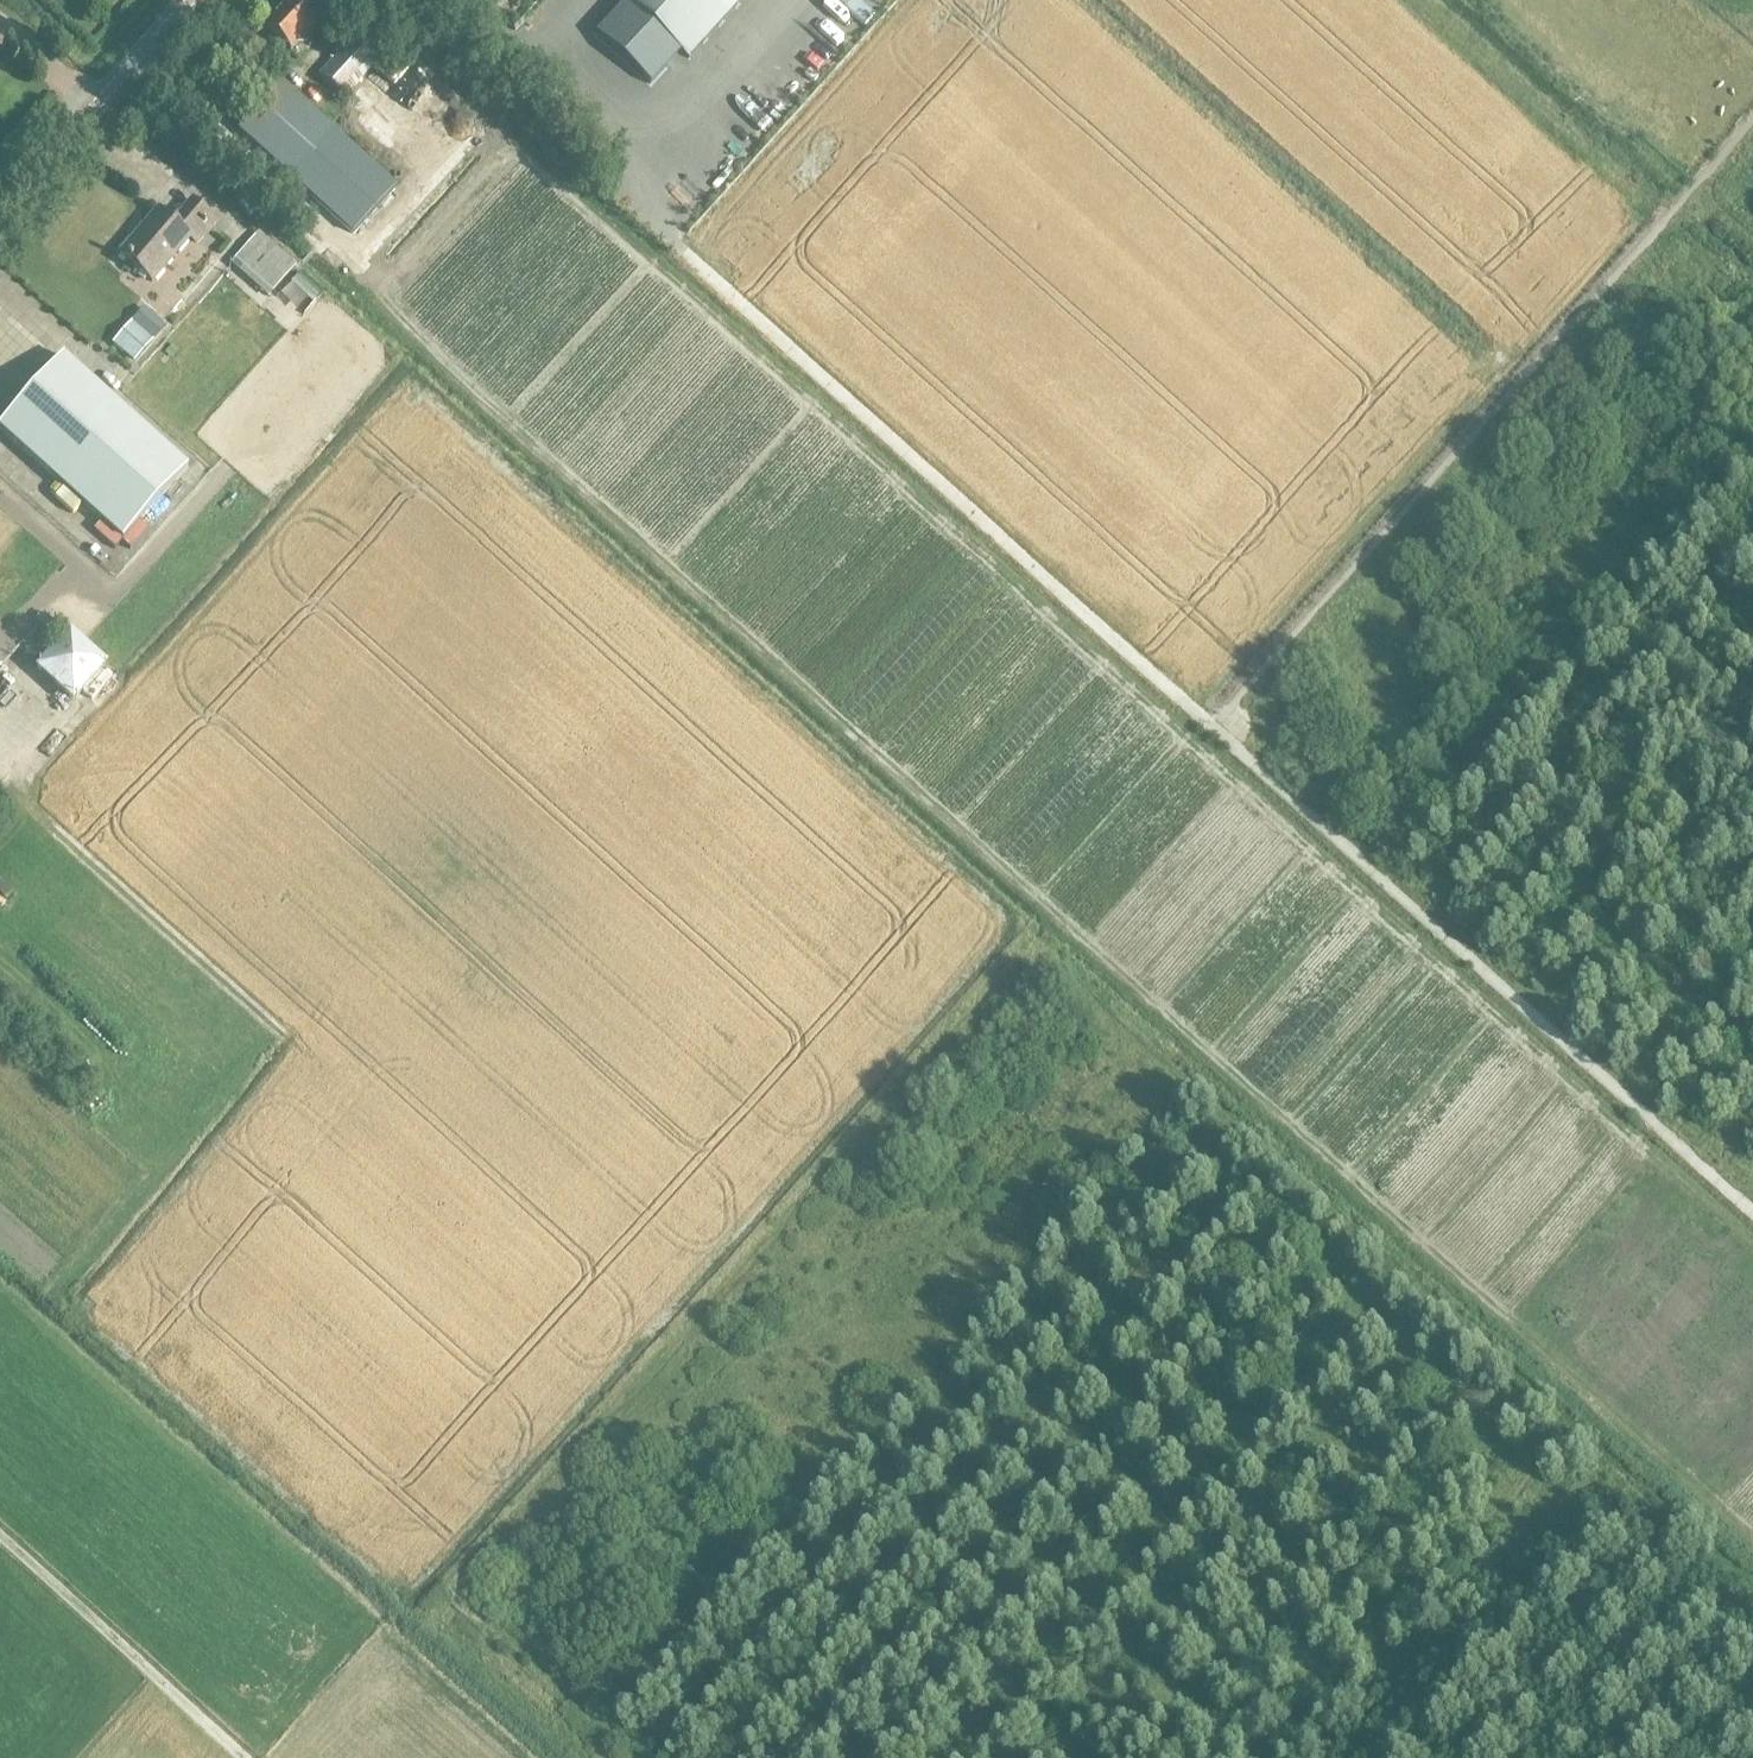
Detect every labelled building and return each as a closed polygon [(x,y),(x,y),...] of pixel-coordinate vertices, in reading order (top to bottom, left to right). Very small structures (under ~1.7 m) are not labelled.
[(315,22),(290,0),(265,27),(290,49),(315,22)] [(688,58),(743,0),(626,0),(688,58)] [(343,97),(372,66),(348,43),(318,75),(343,97)] [(297,176),(332,135),(265,74),(245,95),(258,107),(241,126),(297,176)] [(195,242),(214,220),(191,199),(173,221),(158,208),(119,254),(152,281),(189,237),(195,242)] [(269,297),(296,265),(257,232),(247,244),(238,236),(227,249),(236,256),(230,263),(269,297)] [(109,342),(131,360),(151,335),(129,318),(109,342)] [(63,356),(0,425),(0,429),(123,539),(187,468),(63,356)] [(37,668),(72,700),(105,665),(69,633),(37,668)]
